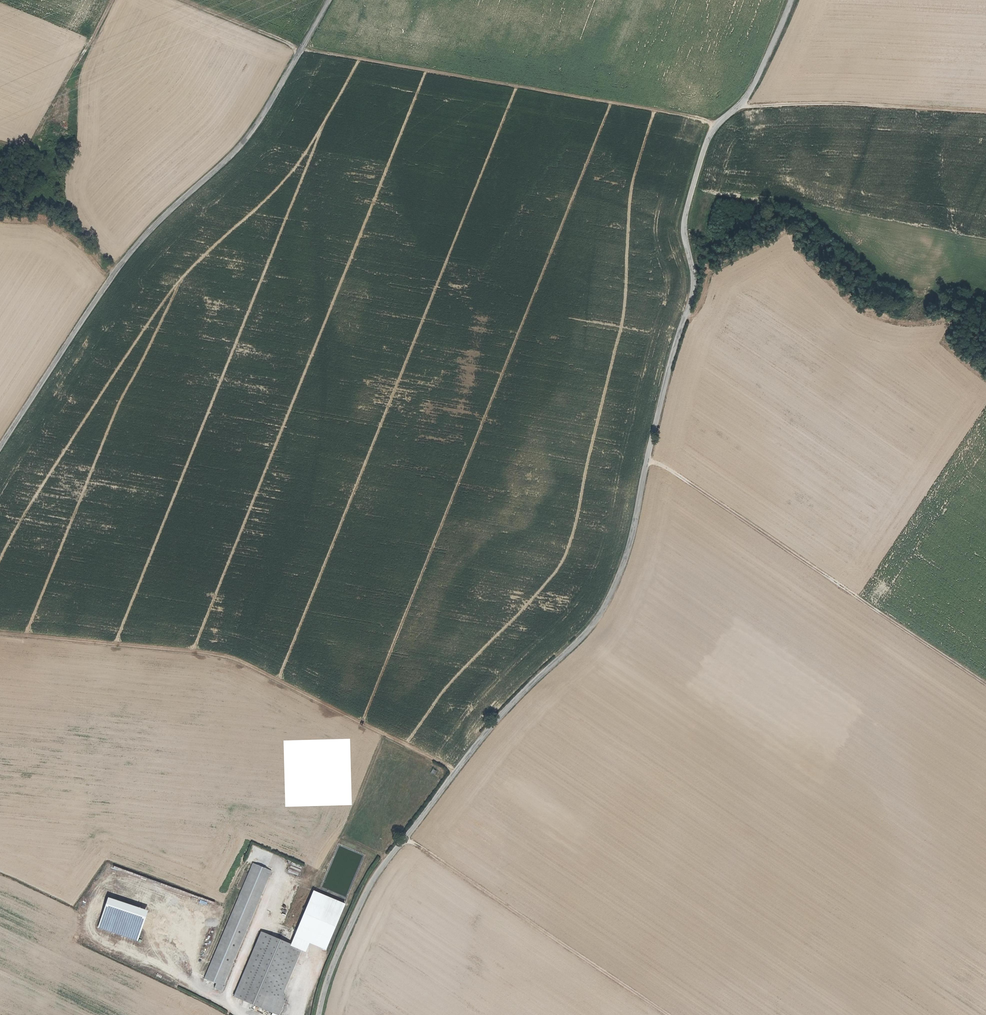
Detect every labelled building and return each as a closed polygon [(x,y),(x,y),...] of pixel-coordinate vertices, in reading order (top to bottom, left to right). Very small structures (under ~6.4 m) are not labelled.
[(248,861),(207,979),(216,982),(214,988),(225,992),(268,868),(248,861)] [(106,897),(97,928),(138,939),(146,908),(106,897)] [(278,999),(260,991),(254,1005),(276,1014),(278,1014),(284,1001),(278,999)]
